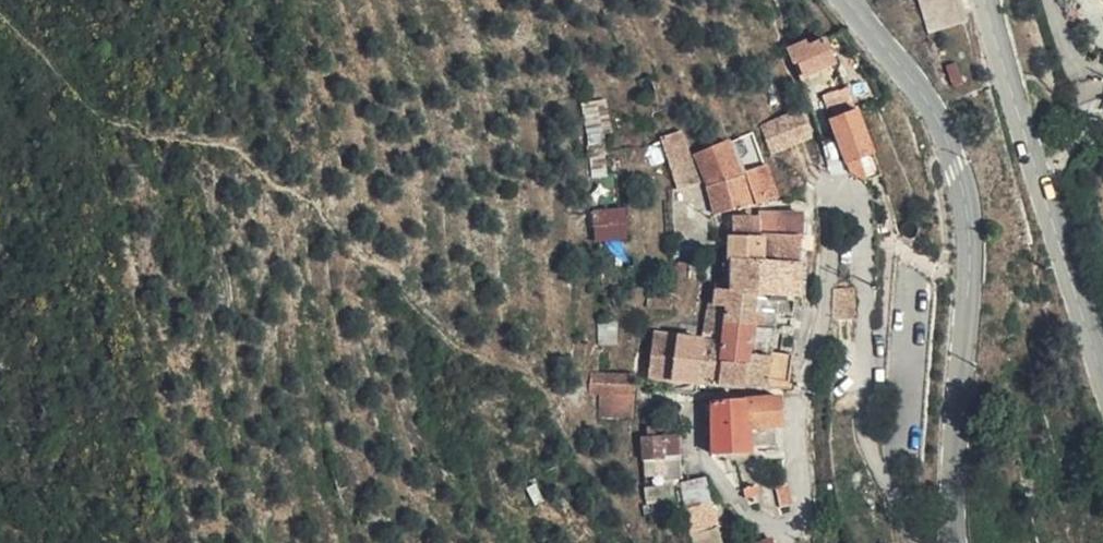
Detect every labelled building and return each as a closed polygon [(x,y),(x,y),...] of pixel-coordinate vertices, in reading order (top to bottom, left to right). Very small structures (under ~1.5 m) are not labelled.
[(971,14),(967,0),(921,0),(929,27),(971,14)] [(795,46),(789,49),(799,70),(823,61),(834,56),(825,33),(795,46)] [(801,36),(792,40),(794,45),(802,41),(801,36)] [(794,45),(792,40),(787,43),(789,49),(795,46),(794,45)] [(823,61),(799,70),(796,72),(801,85),(818,77),(828,73),(823,61)] [(829,114),(855,104),(846,83),(824,90),(822,91),(829,114)] [(602,96),(581,99),(590,148),(604,147),(602,128),(607,127),(602,96)] [(865,128),(855,104),(829,114),(844,157),(872,148),(865,128)] [(808,135),(798,107),(759,121),(767,149),(808,135)] [(677,125),(658,131),(669,162),(688,154),(677,125)] [(725,137),(695,151),(710,183),(718,179),(728,175),(740,170),(725,137)] [(879,170),(872,148),(844,157),(844,159),(846,164),(853,165),(860,168),(863,171),(866,175),(870,173),(879,170)] [(688,154),(669,162),(676,183),(696,176),(688,154)] [(738,200),(751,195),(740,170),(728,175),(733,186),(738,200)] [(718,179),(723,191),(733,186),(728,175),(718,179)] [(728,204),(738,200),(733,186),(723,191),(728,204)] [(588,236),(624,235),(622,200),(586,202),(588,236)] [(757,255),(800,255),(801,209),(758,204),(758,210),(757,255)] [(731,255),(757,255),(758,210),(732,216),(731,255)] [(674,255),(673,271),(690,271),(690,255),(674,255)] [(800,286),(800,255),(757,255),(731,255),(731,283),(800,286)] [(797,319),(800,286),(731,283),(716,282),(715,296),(715,300),(726,300),(726,310),(750,313),(777,317),(797,319)] [(832,312),(854,311),(852,285),(832,285),(832,312)] [(670,292),(647,291),(646,301),(670,302),(670,292)] [(715,300),(715,296),(709,296),(707,321),(707,326),(723,328),(726,310),(726,300),(715,300)] [(748,339),(750,313),(726,310),(723,328),(723,336),(748,339)] [(777,325),(777,317),(750,313),(748,339),(775,342),(777,325)] [(775,342),(784,344),(785,325),(777,325),(775,342)] [(676,329),(654,326),(650,369),(702,371),(705,333),(697,331),(676,329)] [(702,371),(719,373),(723,336),(705,333),(702,371)] [(719,373),(754,374),(755,365),(747,365),(748,339),(723,336),(719,373)] [(789,376),(792,344),(784,344),(775,342),(748,339),(747,365),(755,365),(754,374),(789,376)] [(588,391),(634,395),(636,370),(590,365),(588,391)] [(766,394),(746,395),(747,423),(782,423),(782,403),(766,403),(766,394)] [(782,395),(766,394),(766,403),(782,403),(782,395)] [(747,423),(746,395),(712,395),(712,423),(747,423)] [(749,450),(747,423),(712,423),(712,450),(749,450)] [(782,423),(747,423),(749,450),(749,460),(767,459),(782,458),(782,423)] [(641,437),(641,457),(675,455),(674,436),(654,436),(654,428),(646,428),(646,437),(641,437)] [(656,466),(656,477),(677,476),(675,455),(641,457),(641,467),(656,466)] [(675,481),(683,509),(712,504),(703,474),(677,481),(675,481)] [(792,505),(787,484),(777,485),(780,507),(792,505)] [(745,497),(757,494),(756,489),(754,490),(754,486),(743,489),(745,497)] [(718,524),(690,531),(693,542),(724,542),(718,524)]
